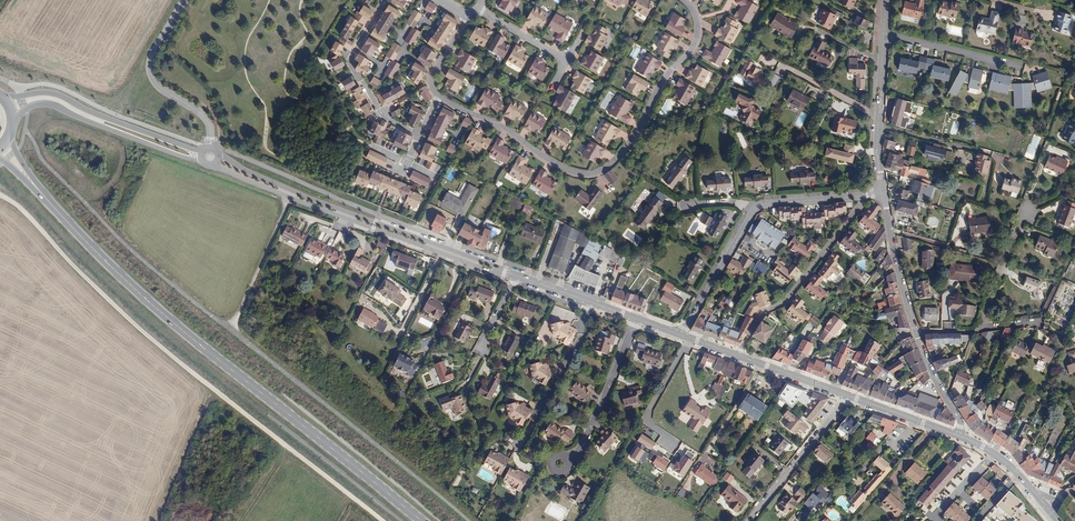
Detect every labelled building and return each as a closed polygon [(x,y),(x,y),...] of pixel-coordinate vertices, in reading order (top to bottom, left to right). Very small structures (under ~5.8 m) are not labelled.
[(404,0),(394,0),(393,1),(405,8),(408,2),(407,2),(404,0)] [(505,1),(504,2),(503,2),(500,8),(511,14),(519,0),(504,0),(505,1)] [(633,8),(647,16),(654,4),(649,2),(650,1),(648,0),(638,0),(633,8)] [(735,16),(749,24),(759,7),(748,0),(738,0),(737,3),(744,6),(742,9),(741,8),(739,12),(737,12),(735,16)] [(856,0),(840,0),(839,2),(852,8),(856,0)] [(923,0),(916,0),(915,3),(905,1),(902,14),(919,18),(923,0)] [(955,18),(958,3),(951,2),(951,4),(941,1),(938,14),(955,18)] [(371,17),(374,12),(365,6),(361,13),(359,12),(357,15),(368,22),(371,17)] [(389,8),(387,11),(397,18),(398,19),(402,13),(390,6),(389,8)] [(550,15),(535,7),(535,8),(527,22),(533,25),(535,23),(538,25),(538,24),(543,27),(550,15)] [(834,20),(837,15),(835,14),(823,8),(817,22),(828,27),(832,19),(834,20)] [(393,25),(397,18),(387,11),(384,15),(382,19),(391,24),(393,25)] [(994,34),(999,13),(992,11),(990,19),(980,17),(976,30),(977,30),(977,33),(978,35),(980,36),(982,35),(983,32),(994,34)] [(1066,33),(1072,16),(1058,11),(1055,18),(1057,19),(1053,29),(1066,33)] [(790,38),(798,24),(791,20),(791,21),(783,17),(784,16),(778,12),(770,24),(782,32),(782,33),(790,38)] [(451,15),(449,13),(444,20),(445,21),(455,27),(459,22),(459,21),(458,21),(458,20),(458,19),(457,19),(457,18),(451,15)] [(687,20),(675,13),(667,28),(682,37),(686,29),(681,26),(682,25),(683,26),(687,20)] [(557,14),(548,28),(553,31),(554,30),(558,32),(558,31),(561,32),(557,39),(563,43),(574,24),(557,14)] [(366,26),(368,22),(357,15),(355,19),(353,17),(347,26),(354,31),(360,22),(366,26)] [(865,28),(869,21),(857,15),(854,23),(865,28)] [(716,35),(731,44),(739,30),(735,27),(738,22),(730,18),(724,28),(724,27),(722,30),(719,29),(716,35)] [(391,24),(382,19),(380,22),(388,28),(391,24)] [(455,27),(445,21),(441,28),(442,29),(451,34),(455,27)] [(386,35),(390,29),(388,28),(380,22),(378,25),(376,29),(386,35)] [(586,42),(601,51),(609,37),(605,34),(608,30),(600,25),(595,35),(594,34),(592,37),(590,36),(586,42)] [(349,40),(354,31),(347,26),(342,36),(344,37),(342,40),(353,47),(355,43),(349,40)] [(485,47),(494,32),(487,28),(486,31),(483,29),(482,30),(478,27),(471,39),(485,47)] [(1030,47),(1033,34),(1023,31),(1023,30),(1016,28),(1012,43),(1030,47)] [(384,42),(387,36),(386,35),(376,29),(374,32),(372,35),(384,42)] [(451,34),(442,29),(440,33),(448,38),(451,34)] [(440,33),(438,32),(434,39),(444,45),(448,38),(440,33)] [(681,41),(666,32),(657,47),(661,49),(659,54),(666,58),(672,49),(674,46),(677,48),(681,41)] [(506,39),(498,35),(490,50),(505,58),(511,47),(505,43),(505,44),(503,44),(506,39)] [(369,41),(367,44),(377,50),(378,51),(382,45),(370,38),(369,41)] [(440,51),(444,45),(434,39),(433,38),(429,44),(440,51)] [(834,56),(822,50),(826,43),(818,39),(814,46),(809,56),(828,66),(834,56)] [(351,50),(353,47),(342,40),(340,43),(338,42),(332,51),(336,54),(337,56),(342,54),(341,52),(345,47),(351,50)] [(732,49),(717,41),(715,46),(716,46),(714,51),(715,51),(713,54),(706,50),(703,56),(721,67),(732,49)] [(377,50),(367,44),(365,47),(362,51),(373,57),(377,50)] [(517,45),(509,61),(523,69),(530,57),(525,54),(525,53),(522,52),(524,49),(517,45)] [(434,61),(438,54),(428,48),(423,55),(434,61)] [(477,59),(462,50),(459,57),(461,58),(459,61),(460,62),(457,66),(469,73),(477,59)] [(585,57),(582,64),(597,72),(605,58),(593,51),(590,56),(588,59),(585,57)] [(337,71),(346,66),(345,63),(342,59),(344,57),(342,54),(337,56),(331,60),(337,71)] [(430,67),(434,61),(423,55),(422,54),(419,59),(430,67)] [(663,63),(647,54),(643,61),(639,67),(640,67),(637,71),(649,78),(656,67),(659,69),(663,63)] [(368,67),(372,62),(360,55),(359,57),(357,60),(361,63),(368,67)] [(394,70),(402,57),(399,55),(395,61),(394,61),(391,67),(390,68),(394,70)] [(933,65),(934,60),(920,56),(918,62),(900,58),(898,69),(916,73),(918,67),(931,71),(930,77),(948,81),(951,70),(933,65)] [(401,65),(405,59),(402,57),(394,70),(397,72),(401,65)] [(538,57),(529,72),(543,80),(550,69),(546,66),(546,65),(543,63),(544,61),(538,57)] [(865,74),(866,64),(858,64),(858,58),(849,58),(849,74),(857,74),(856,83),(857,84),(857,88),(860,88),(860,89),(865,89),(865,79),(863,79),(863,74),(865,74)] [(329,59),(325,61),(330,69),(333,67),(329,59)] [(763,87),(768,78),(758,72),(759,69),(754,66),(755,63),(748,59),(740,73),(747,77),(747,78),(763,87)] [(368,67),(361,63),(358,67),(356,70),(366,75),(370,68),(368,67)] [(428,70),(416,63),(412,69),(417,72),(424,76),(428,70)] [(710,72),(698,65),(695,69),(694,69),(693,72),(690,71),(686,77),(701,86),(710,72)] [(394,70),(390,68),(386,75),(393,79),(397,73),(397,72),(394,70)] [(979,90),(983,71),(972,68),(970,77),(967,76),(968,75),(960,71),(949,91),(957,95),(965,81),(969,83),(968,87),(979,90)] [(457,93),(466,78),(451,69),(447,77),(451,79),(451,81),(449,80),(446,86),(457,93)] [(592,80),(577,71),(574,78),(576,79),(574,82),(575,82),(572,87),(584,94),(592,80)] [(418,85),(424,76),(417,72),(411,80),(418,85)] [(1031,108),(1031,89),(1036,89),(1037,92),(1052,88),(1047,72),(1032,76),(1034,83),(1031,84),(1031,83),(1013,84),(1010,84),(1011,77),(992,73),(989,89),(1008,94),(1008,90),(1013,90),(1014,108),(1031,108)] [(641,88),(645,91),(650,83),(635,75),(626,90),(637,96),(641,90),(640,90),(641,88)] [(354,91),(361,87),(359,83),(357,84),(356,82),(353,77),(343,83),(350,94),(354,91)] [(691,95),(696,88),(680,79),(677,85),(680,87),(674,98),(686,105),(688,101),(692,95),(691,95)] [(406,93),(402,86),(393,91),(397,99),(401,96),(406,93)] [(561,86),(557,92),(561,94),(554,105),(566,112),(569,108),(572,102),(576,94),(561,86)] [(357,106),(368,100),(363,91),(361,87),(354,91),(359,100),(355,103),(357,106)] [(433,98),(426,87),(420,90),(427,102),(433,98)] [(487,88),(478,104),(485,107),(487,105),(490,107),(490,106),(499,111),(504,103),(499,101),(501,97),(487,88)] [(803,109),(809,98),(793,89),(786,100),(803,109)] [(397,99),(393,91),(384,96),(382,92),(378,94),(384,106),(391,102),(397,99)] [(751,99),(740,94),(736,101),(743,105),(744,105),(742,106),(744,112),(746,112),(742,120),(749,123),(751,120),(753,120),(754,118),(758,120),(762,111),(755,107),(754,104),(756,100),(751,98),(751,99)] [(634,104),(620,96),(610,114),(628,124),(632,118),(625,114),(627,111),(628,112),(630,108),(632,109),(634,104)] [(912,102),(897,99),(890,125),(905,129),(907,123),(908,123),(910,118),(903,116),(904,112),(910,113),(912,109),(910,109),(912,102)] [(371,106),(368,100),(357,106),(359,110),(363,108),(368,117),(375,112),(371,106)] [(528,109),(514,100),(505,115),(511,119),(513,117),(516,118),(521,120),(528,109)] [(454,111),(445,106),(442,112),(441,115),(452,120),(453,121),(457,113),(454,111)] [(422,118),(425,112),(419,109),(419,110),(413,107),(410,112),(415,115),(422,118)] [(724,113),(734,118),(737,113),(726,108),(724,113)] [(533,113),(524,128),(531,131),(532,129),(535,131),(536,130),(540,133),(547,121),(533,113)] [(418,128),(422,118),(415,115),(410,124),(418,128)] [(452,120),(441,115),(439,118),(437,122),(446,127),(448,128),(452,120)] [(854,132),(856,121),(836,116),(832,132),(840,133),(841,129),(854,132)] [(466,127),(469,129),(474,121),(470,119),(466,127)] [(621,130),(606,121),(601,129),(601,128),(598,134),(596,139),(608,146),(614,134),(617,136),(621,130)] [(446,127),(437,122),(435,126),(444,131),(446,127)] [(1069,122),(1062,138),(1074,144),(1074,141),(1074,125),(1069,122)] [(381,129),(383,126),(380,125),(376,123),(371,132),(378,136),(375,143),(378,145),(382,138),(385,131),(381,129)] [(444,131),(435,126),(433,131),(432,134),(443,139),(446,132),(444,131)] [(487,150),(492,142),(482,137),(483,136),(480,135),(481,132),(475,128),(466,143),(480,151),(483,147),(487,150)] [(555,128),(546,143),(552,147),(554,144),(566,150),(572,138),(568,136),(568,135),(563,132),(562,132),(555,128)] [(414,135),(403,130),(399,139),(410,144),(412,140),(414,135)] [(737,133),(744,148),(748,146),(741,132),(737,133)] [(443,139),(432,134),(430,137),(429,139),(441,145),(444,139),(443,139)] [(399,139),(398,138),(395,144),(396,145),(407,150),(408,148),(410,144),(399,139)] [(894,146),(896,139),(894,138),(892,141),(884,139),(883,146),(882,147),(889,149),(890,145),(894,146)] [(508,164),(514,152),(503,146),(505,142),(499,139),(490,154),(497,158),(497,159),(503,162),(508,164)] [(606,150),(591,141),(583,155),(595,162),(597,157),(598,158),(600,155),(602,156),(606,150)] [(438,148),(427,143),(425,147),(423,151),(434,156),(438,148)] [(843,152),(827,148),(825,156),(852,163),(854,155),(853,154),(855,147),(845,145),(843,152)] [(913,156),(915,147),(908,145),(906,153),(913,156)] [(947,151),(927,146),(924,155),(945,160),(947,151)] [(434,156),(423,151),(422,153),(420,156),(424,158),(427,159),(430,161),(433,162),(436,156),(434,156)] [(955,153),(947,151),(945,160),(952,162),(955,153)] [(911,162),(901,159),(903,154),(898,152),(897,155),(889,153),(887,159),(896,161),(894,169),(893,170),(900,172),(902,166),(909,168),(910,165),(911,162)] [(986,174),(990,162),(986,161),(988,157),(976,153),(975,158),(976,158),(978,159),(977,164),(975,171),(986,174)] [(1062,172),(1066,161),(1058,158),(1057,159),(1053,158),(1048,155),(1044,167),(1061,174),(1062,172)] [(509,175),(527,185),(535,170),(531,168),(530,169),(526,167),(525,168),(523,166),(527,160),(520,156),(509,175)] [(687,172),(686,171),(692,162),(685,156),(678,165),(677,164),(671,172),(672,173),(665,183),(673,188),(680,179),(681,180),(687,172)] [(894,169),(896,161),(887,159),(885,166),(885,167),(894,169)] [(931,178),(933,171),(910,165),(909,168),(902,166),(900,172),(908,175),(909,172),(931,178)] [(551,195),(557,183),(546,177),(548,173),(542,170),(533,185),(541,189),(540,190),(546,193),(551,195)] [(611,170),(605,175),(610,182),(617,177),(611,170)] [(815,180),(814,172),(809,172),(809,170),(799,171),(799,173),(790,174),(791,182),(800,181),(800,184),(810,183),(810,181),(815,180)] [(367,173),(361,171),(356,183),(362,185),(367,173)] [(375,186),(380,174),(374,172),(372,176),(369,184),(375,186)] [(372,176),(367,173),(362,185),(368,188),(369,184),(372,176)] [(386,176),(380,174),(375,186),(381,188),(386,176)] [(769,184),(768,176),(763,176),(762,174),(753,174),(753,177),(744,177),(745,186),(754,185),(754,187),(763,187),(763,184),(769,184)] [(826,175),(824,181),(831,184),(834,179),(826,175)] [(392,179),(386,176),(381,188),(387,191),(392,179)] [(731,187),(731,179),(725,179),(725,177),(716,177),(716,180),(706,181),(707,189),(716,188),(716,190),(726,190),(726,187),(731,187)] [(395,180),(392,179),(387,191),(390,192),(395,180)] [(1018,193),(1021,181),(1012,179),(1011,181),(1005,179),(1001,188),(1018,193)] [(401,183),(395,180),(390,192),(396,195),(401,183)] [(925,196),(929,185),(912,180),(909,191),(919,194),(925,196)] [(406,185),(401,183),(396,195),(402,197),(406,185)] [(412,187),(406,185),(402,197),(407,199),(411,191),(412,187)] [(464,215),(477,190),(470,186),(461,201),(447,194),(442,203),(464,215)] [(603,193),(596,188),(589,197),(587,196),(588,195),(581,190),(575,198),(581,203),(580,204),(590,211),(603,193)] [(906,200),(909,191),(896,188),(894,196),(906,200)] [(417,194),(411,191),(407,199),(406,203),(412,206),(417,194)] [(511,199),(512,195),(504,191),(502,194),(511,199)] [(423,196),(417,194),(412,206),(418,208),(423,196)] [(525,202),(512,195),(511,199),(507,209),(513,211),(515,208),(522,210),(525,202)] [(656,212),(663,203),(654,196),(648,206),(647,205),(641,213),(642,214),(635,223),(643,229),(650,220),(651,221),(657,213),(656,212)] [(915,215),(918,206),(899,201),(896,210),(915,215)] [(1074,211),(1074,207),(1063,202),(1059,211),(1062,211),(1060,215),(1058,221),(1070,225),(1074,211)] [(846,210),(846,203),(835,203),(835,206),(836,215),(843,214),(843,210),(846,210)] [(881,226),(873,220),(878,215),(876,214),(881,208),(876,204),(871,209),(869,208),(865,213),(868,215),(869,216),(868,218),(867,217),(865,216),(860,223),(867,228),(867,229),(866,230),(869,232),(870,231),(870,232),(871,231),(875,235),(881,226)] [(1042,209),(1044,214),(1054,209),(1052,205),(1042,209)] [(836,215),(835,206),(824,207),(824,214),(824,215),(829,215),(829,218),(829,219),(836,218),(836,215)] [(791,219),(791,209),(790,207),(779,208),(780,215),(784,215),(784,217),(784,219),(791,219)] [(802,215),(802,208),(791,209),(791,219),(791,221),(798,221),(798,220),(798,217),(802,217),(802,215)] [(722,232),(727,223),(725,222),(727,217),(720,213),(719,215),(716,213),(714,216),(716,217),(713,221),(712,220),(713,219),(706,214),(701,223),(708,227),(710,224),(711,225),(713,226),(708,234),(715,238),(720,230),(722,232)] [(814,226),(813,214),(802,215),(802,217),(803,220),(803,223),(807,223),(807,226),(807,227),(814,226)] [(825,218),(824,215),(824,214),(813,214),(814,226),(814,231),(822,230),(821,225),(821,221),(825,221),(825,218)] [(990,232),(988,217),(969,219),(971,234),(990,232)] [(565,225),(565,224),(559,220),(554,233),(555,233),(559,223),(565,225)] [(776,249),(785,234),(762,220),(752,235),(776,249)] [(540,243),(544,231),(525,223),(520,235),(540,243)] [(563,273),(576,241),(587,245),(591,238),(565,224),(565,225),(549,267),(563,273)] [(482,235),(478,233),(463,226),(459,235),(477,242),(479,243),(482,235)] [(876,252),(886,238),(884,226),(869,246),(868,245),(865,249),(864,250),(868,252),(871,248),(876,252)] [(302,247),(307,237),(292,229),(291,229),(287,227),(282,236),(286,239),(302,247)] [(484,249),(491,231),(481,227),(478,233),(482,235),(479,243),(477,242),(476,246),(484,249)] [(861,248),(853,241),(855,237),(858,235),(850,229),(845,234),(849,237),(850,238),(848,239),(847,239),(845,237),(840,244),(848,250),(847,251),(847,252),(849,254),(850,253),(851,254),(851,253),(856,256),(859,253),(862,249),(861,248)] [(798,237),(796,235),(790,243),(793,245),(796,240),(798,237)] [(1053,257),(1059,244),(1039,236),(1035,247),(1044,251),(1043,253),(1053,257)] [(912,249),(911,240),(903,237),(905,251),(912,249)] [(595,262),(599,254),(607,258),(612,249),(606,246),(591,238),(587,245),(569,277),(596,287),(598,282),(601,273),(595,272),(595,274),(589,272),(595,262)] [(321,257),(327,247),(321,244),(321,245),(316,243),(311,240),(305,251),(315,256),(316,255),(321,257)] [(809,251),(810,249),(811,250),(815,252),(818,246),(815,244),(810,240),(806,246),(796,240),(793,245),(791,249),(795,252),(795,253),(796,253),(795,255),(798,256),(798,255),(799,255),(808,259),(812,252),(810,252),(809,251)] [(387,244),(380,241),(377,246),(380,247),(377,254),(382,256),(387,244)] [(365,272),(370,262),(362,258),(360,260),(358,259),(362,250),(359,248),(350,264),(365,272)] [(338,268),(344,256),(331,249),(326,258),(334,262),(332,265),(338,268)] [(616,263),(620,254),(612,249),(607,258),(616,263)] [(882,264),(889,254),(883,250),(876,260),(882,264)] [(933,268),(933,250),(922,250),(922,268),(933,268)] [(418,260),(394,251),(392,256),(398,258),(395,264),(396,266),(408,271),(409,269),(414,271),(418,260)] [(837,268),(839,265),(837,263),(838,262),(841,258),(834,252),(829,258),(830,259),(832,261),(830,263),(828,262),(825,265),(826,266),(819,274),(820,275),(824,278),(827,280),(830,276),(836,280),(842,272),(837,268)] [(895,272),(893,265),(894,264),(889,254),(882,264),(887,270),(885,272),(886,274),(882,276),(885,279),(887,277),(895,272)] [(697,274),(702,266),(700,265),(703,260),(696,256),(693,261),(691,260),(686,268),(688,269),(684,277),(691,281),(695,273),(697,274)] [(754,262),(745,257),(741,263),(732,260),(728,269),(745,278),(754,262)] [(789,270),(791,267),(782,260),(781,262),(780,263),(789,270)] [(763,278),(771,268),(759,261),(752,271),(763,278)] [(792,275),(791,274),(792,273),(794,274),(797,276),(801,271),(793,265),(791,267),(789,270),(780,263),(776,267),(773,271),(778,275),(777,276),(777,277),(779,279),(780,278),(781,279),(781,278),(789,283),(794,277),(792,275)] [(872,278),(864,272),(857,268),(853,265),(849,271),(847,274),(866,287),(872,278)] [(979,282),(981,268),(952,265),(950,278),(979,282)] [(897,283),(895,272),(887,277),(889,285),(897,283)] [(827,293),(818,286),(823,280),(818,277),(815,274),(811,280),(814,282),(815,283),(813,285),(812,284),(810,283),(805,289),(812,295),(812,296),(812,297),(814,299),(815,298),(816,299),(816,298),(820,301),(824,297),(827,293)] [(628,278),(621,275),(617,286),(623,288),(625,283),(627,283),(628,278)] [(1043,289),(1042,283),(1026,277),(1023,286),(1028,288),(1033,290),(1033,292),(1035,300),(1043,298),(1041,290),(1043,289)] [(400,290),(386,280),(378,291),(382,294),(383,296),(386,298),(388,298),(401,307),(407,299),(399,294),(397,293),(400,290)] [(930,298),(927,281),(917,283),(920,299),(930,298)] [(657,298),(661,299),(670,305),(679,310),(684,301),(670,294),(675,286),(667,282),(657,298)] [(900,295),(897,283),(889,285),(890,289),(885,290),(887,298),(888,298),(900,295)] [(490,303),(494,293),(479,287),(478,290),(474,288),(472,288),(469,295),(470,296),(470,298),(472,299),(475,298),(490,303)] [(622,305),(627,292),(616,288),(611,301),(622,305)] [(444,310),(445,308),(440,305),(441,303),(437,301),(440,295),(433,291),(423,310),(434,315),(433,316),(439,319),(442,313),(444,312),(444,310)] [(750,314),(748,317),(752,318),(757,310),(770,304),(765,291),(755,295),(758,302),(751,305),(747,313),(750,314)] [(643,313),(647,300),(627,292),(622,305),(643,313)] [(902,304),(900,295),(888,298),(890,307),(902,304)] [(809,315),(801,309),(803,305),(805,303),(797,297),(793,302),(796,305),(797,305),(796,307),(795,306),(792,305),(787,311),(795,317),(794,318),(795,318),(794,320),(796,322),(798,320),(798,321),(799,320),(803,323),(806,319),(809,315)] [(976,317),(977,307),(967,307),(968,299),(959,299),(958,300),(949,299),(948,309),(958,310),(960,316),(976,317)] [(532,319),(536,307),(520,302),(519,304),(515,303),(512,312),(532,319)] [(710,319),(715,311),(705,305),(701,313),(710,319)] [(905,315),(903,305),(895,307),(898,317),(899,317),(900,329),(902,329),(911,330),(906,319),(905,315)] [(898,317),(895,307),(881,311),(881,314),(878,316),(876,320),(888,319),(888,320),(898,317)] [(938,322),(938,309),(925,308),(925,321),(938,322)] [(364,322),(370,312),(364,309),(358,320),(373,328),(374,327),(364,322)] [(374,327),(379,318),(371,313),(370,312),(364,322),(374,327)] [(813,316),(811,318),(809,322),(815,327),(820,321),(818,319),(813,316)] [(843,322),(835,316),(832,320),(831,320),(830,321),(827,325),(827,326),(824,330),(825,330),(818,340),(827,344),(833,336),(834,337),(845,324),(843,322)] [(739,348),(756,320),(752,318),(748,317),(747,317),(740,331),(739,334),(731,331),(729,337),(727,336),(724,342),(739,348)] [(764,344),(777,324),(767,318),(765,317),(753,337),(764,344)] [(704,335),(708,323),(697,319),(691,330),(704,335)] [(387,324),(379,320),(375,329),(382,333),(387,324)] [(574,338),(578,331),(571,327),(570,327),(569,329),(564,326),(564,325),(563,322),(551,325),(554,337),(561,341),(560,343),(567,346),(572,337),(574,338)] [(716,339),(720,328),(708,323),(704,335),(716,339)] [(469,337),(473,329),(462,324),(455,338),(463,342),(466,336),(469,337)] [(729,337),(731,331),(723,328),(722,328),(720,328),(716,339),(724,342),(727,336),(729,337)] [(1012,341),(1018,328),(1014,329),(1009,340),(1012,341)] [(1009,340),(1014,329),(1005,329),(1001,338),(1008,341),(1009,340)] [(613,346),(616,336),(608,333),(601,331),(600,336),(595,350),(607,354),(610,345),(613,346)] [(985,343),(989,332),(983,333),(980,341),(985,343)] [(511,355),(519,342),(518,341),(520,337),(512,333),(511,337),(509,336),(505,344),(507,345),(503,351),(511,355)] [(967,349),(972,336),(963,336),(953,334),(938,335),(938,334),(932,335),(933,345),(944,344),(962,344),(966,345),(965,348),(967,349)] [(809,335),(807,342),(813,344),(818,339),(809,335)] [(933,345),(932,335),(926,336),(928,349),(934,348),(933,345)] [(919,349),(913,337),(903,341),(901,343),(902,346),(906,345),(909,353),(919,349)] [(799,363),(806,355),(807,355),(813,344),(807,342),(803,340),(794,357),(789,366),(796,369),(799,363)] [(875,354),(880,345),(871,340),(864,352),(873,357),(881,362),(884,358),(881,355),(879,357),(875,354)] [(1025,354),(1029,346),(1018,340),(1012,352),(1023,357),(1025,354)] [(658,367),(662,355),(645,349),(646,346),(639,343),(635,353),(643,355),(641,361),(658,367)] [(848,357),(851,350),(847,348),(848,346),(843,344),(839,353),(848,357)] [(1049,364),(1055,352),(1053,351),(1053,350),(1043,345),(1042,347),(1042,348),(1035,345),(1033,348),(1030,355),(1039,359),(1037,365),(1043,369),(1046,363),(1049,364)] [(1030,355),(1033,348),(1029,346),(1025,354),(1030,356),(1030,355)] [(785,365),(790,355),(785,352),(786,350),(781,348),(772,360),(785,365)] [(928,371),(919,349),(909,353),(904,356),(899,359),(900,361),(885,370),(888,372),(894,377),(895,373),(904,367),(903,366),(906,365),(903,360),(906,359),(910,367),(911,367),(916,377),(918,376),(928,371)] [(853,361),(858,352),(855,352),(851,350),(848,357),(847,358),(853,361)] [(1068,354),(1072,365),(1067,367),(1070,375),(1074,373),(1074,351),(1068,354)] [(867,379),(873,372),(879,365),(881,362),(873,357),(864,352),(858,352),(853,361),(862,365),(869,368),(864,374),(859,371),(851,389),(857,391),(867,379)] [(408,373),(413,363),(415,361),(410,358),(409,360),(405,357),(405,356),(400,353),(394,365),(399,368),(398,369),(403,371),(404,370),(408,373)] [(714,369),(715,365),(707,361),(709,355),(705,353),(701,362),(698,368),(703,370),(705,366),(714,369)] [(843,370),(847,358),(848,357),(839,353),(838,353),(834,361),(833,366),(843,370)] [(714,369),(720,372),(724,361),(709,355),(707,361),(715,365),(714,369)] [(789,366),(794,357),(790,355),(785,365),(789,366)] [(938,372),(959,362),(956,357),(948,360),(939,361),(934,363),(938,372)] [(819,377),(825,363),(824,363),(817,360),(815,365),(809,363),(807,367),(804,366),(802,371),(819,377)] [(454,378),(451,369),(447,371),(443,361),(435,365),(442,384),(450,380),(450,379),(454,378)] [(412,376),(417,365),(413,363),(408,373),(408,374),(412,376)] [(553,379),(557,372),(551,369),(548,368),(548,370),(543,367),(543,366),(542,363),(530,366),(532,378),(540,382),(539,384),(545,388),(551,378),(553,379)] [(748,385),(753,373),(739,368),(740,366),(732,363),(726,377),(748,385)] [(841,377),(843,370),(833,366),(825,363),(819,377),(828,381),(831,373),(841,377)] [(879,376),(883,370),(879,365),(873,372),(879,376)] [(859,371),(859,370),(852,366),(842,386),(851,389),(859,371)] [(885,381),(887,376),(888,373),(883,370),(879,376),(878,378),(885,381)] [(969,387),(973,377),(959,370),(955,380),(955,381),(969,387)] [(925,377),(929,375),(928,371),(918,376),(921,380),(925,377)] [(923,385),(931,379),(929,375),(925,377),(921,380),(920,382),(923,385)] [(490,400),(501,380),(499,379),(493,376),(487,387),(482,385),(478,393),(482,395),(482,396),(490,400)] [(723,386),(726,378),(721,376),(718,384),(723,386)] [(866,395),(873,385),(874,383),(867,379),(857,391),(866,395)] [(804,391),(789,381),(778,398),(793,407),(804,391)] [(584,404),(594,392),(588,386),(586,389),(577,382),(569,391),(584,404)] [(884,401),(890,388),(890,386),(884,383),(883,385),(878,399),(884,401)] [(718,395),(723,386),(718,384),(713,393),(718,395)] [(878,399),(883,385),(879,384),(878,387),(873,385),(866,395),(878,399)] [(404,394),(408,388),(402,385),(398,390),(404,394)] [(639,402),(637,395),(643,394),(640,386),(630,388),(631,391),(621,394),(625,406),(639,402)] [(901,399),(899,398),(902,392),(897,390),(890,388),(884,401),(896,406),(897,406),(901,399)] [(814,393),(813,393),(813,398),(817,400),(803,417),(811,423),(829,398),(821,395),(814,393)] [(937,408),(939,400),(920,393),(920,395),(916,394),(916,395),(914,394),(912,397),(911,396),(908,395),(906,396),(905,396),(901,399),(897,406),(935,420),(941,410),(937,408)] [(966,404),(968,401),(967,395),(967,394),(962,398),(960,395),(953,400),(960,411),(968,406),(966,404)] [(466,408),(461,395),(449,400),(454,412),(455,412),(457,416),(465,413),(464,409),(466,408)] [(758,421),(767,407),(748,395),(740,409),(758,421)] [(691,417),(697,406),(696,406),(698,403),(691,399),(683,412),(691,417)] [(986,408),(984,406),(981,401),(980,403),(976,406),(978,408),(980,412),(981,411),(986,408)] [(528,419),(532,412),(527,409),(524,408),(523,410),(518,407),(518,406),(517,403),(505,406),(508,417),(515,422),(515,424),(521,428),(527,418),(528,419)] [(1009,423),(1014,414),(998,405),(996,409),(989,422),(986,427),(982,436),(990,443),(992,439),(1002,446),(1008,437),(1001,432),(1002,428),(999,427),(1000,424),(996,422),(999,418),(1009,423)] [(989,422),(996,409),(990,405),(986,413),(985,421),(989,422)] [(1061,415),(1063,410),(1054,405),(1051,410),(1061,415)] [(703,425),(710,415),(709,414),(712,410),(707,407),(704,411),(697,406),(691,417),(695,420),(689,428),(697,434),(702,425),(703,425)] [(974,415),(970,410),(968,406),(960,411),(966,421),(974,415)] [(942,422),(947,409),(943,407),(941,410),(935,420),(942,422)] [(956,420),(948,407),(947,409),(942,422),(953,427),(956,420)] [(794,417),(788,412),(784,417),(790,423),(785,428),(794,436),(799,430),(804,434),(808,429),(804,426),(804,425),(795,417),(794,417)] [(894,429),(898,424),(873,414),(868,420),(873,422),(894,429)] [(969,426),(979,419),(978,417),(975,414),(974,415),(966,421),(969,426)] [(851,435),(860,425),(855,421),(854,423),(847,417),(840,425),(841,426),(836,431),(843,437),(847,432),(851,435)] [(983,425),(979,419),(969,426),(973,432),(983,425)] [(574,434),(568,430),(566,433),(552,423),(545,434),(559,443),(562,439),(569,443),(574,434)] [(982,436),(986,427),(983,425),(973,432),(982,436)] [(605,452),(618,438),(606,427),(601,433),(603,436),(596,444),(605,452)] [(866,439),(878,446),(882,439),(870,432),(866,439)] [(657,443),(643,434),(639,440),(644,444),(647,445),(653,449),(657,443)] [(787,450),(791,446),(779,436),(769,448),(778,456),(783,450),(787,450)] [(1018,449),(1023,440),(1023,439),(1021,438),(1019,437),(1016,443),(1009,436),(1008,437),(1002,446),(1007,450),(1013,455),(1018,449)] [(1026,459),(1029,456),(1032,449),(1030,448),(1025,455),(1024,453),(1023,454),(1022,453),(1028,441),(1024,438),(1023,439),(1023,440),(1018,449),(1013,455),(1021,465),(1027,460),(1026,459)] [(1060,465),(1063,466),(1074,473),(1074,439),(1060,465)] [(833,455),(821,445),(814,453),(826,463),(833,455)] [(641,448),(638,446),(632,456),(640,461),(640,460),(646,451),(644,450),(641,448)] [(935,498),(961,467),(964,464),(970,457),(958,446),(945,462),(948,465),(918,500),(927,508),(935,498)] [(1038,463),(1040,459),(1037,457),(1038,456),(1034,453),(1033,454),(1032,454),(1035,448),(1033,447),(1032,449),(1029,456),(1026,459),(1027,460),(1021,465),(1028,475),(1038,463)] [(689,450),(685,456),(692,460),(695,454),(689,450)] [(501,475),(510,460),(500,454),(499,456),(496,455),(491,451),(484,463),(494,469),(493,471),(501,475)] [(649,453),(646,451),(640,460),(644,462),(649,453)] [(755,472),(763,461),(755,454),(746,465),(749,467),(746,471),(746,470),(743,473),(749,478),(755,472)] [(875,488),(888,473),(892,469),(888,465),(889,464),(879,455),(874,462),(882,470),(878,475),(877,474),(869,483),(864,488),(865,489),(868,491),(865,494),(863,492),(859,490),(850,501),(853,503),(851,506),(856,510),(875,488)] [(692,460),(685,456),(681,463),(678,462),(673,469),(685,476),(694,461),(692,460)] [(1044,474),(1049,464),(1040,459),(1038,463),(1028,475),(1039,480),(1044,474)] [(1062,482),(1063,479),(1060,472),(1063,466),(1060,465),(1057,463),(1050,475),(1052,476),(1047,483),(1058,487),(1062,482)] [(717,475),(704,467),(705,466),(701,464),(695,473),(711,484),(712,483),(716,477),(717,475)] [(921,474),(924,471),(916,464),(913,468),(912,466),(905,473),(918,484),(924,477),(921,474)] [(1047,483),(1052,476),(1050,475),(1049,475),(1053,465),(1049,464),(1044,474),(1039,480),(1047,483)] [(1009,476),(995,465),(993,465),(991,468),(1006,480),(1009,476)] [(520,493),(529,477),(519,472),(518,474),(516,472),(510,469),(507,474),(508,475),(504,481),(513,486),(512,488),(520,493)] [(735,478),(727,472),(723,479),(730,484),(735,478)] [(998,489),(983,476),(973,486),(988,500),(998,489)] [(581,503),(589,488),(579,482),(574,490),(565,485),(561,492),(581,503)] [(818,492),(815,496),(813,494),(804,504),(808,507),(804,511),(806,512),(806,514),(809,517),(811,516),(812,518),(818,511),(814,508),(819,502),(822,505),(826,501),(829,504),(835,498),(831,494),(830,496),(823,490),(824,489),(820,485),(817,489),(817,491),(818,492)] [(746,500),(738,493),(737,493),(729,487),(722,495),(733,504),(730,507),(736,512),(746,500)] [(791,513),(807,494),(800,488),(795,495),(797,496),(794,500),(791,498),(792,497),(787,494),(779,503),(783,506),(780,510),(785,514),(788,510),(791,513)] [(682,500),(687,493),(681,489),(676,496),(682,500)] [(1023,511),(1025,509),(1021,506),(1023,504),(1009,492),(996,506),(1010,518),(1012,517),(1015,520),(1014,520),(1035,520),(1023,511)] [(905,507),(890,494),(882,503),(897,516),(905,507)] [(954,500),(945,514),(953,520),(970,520),(973,517),(954,500)]
